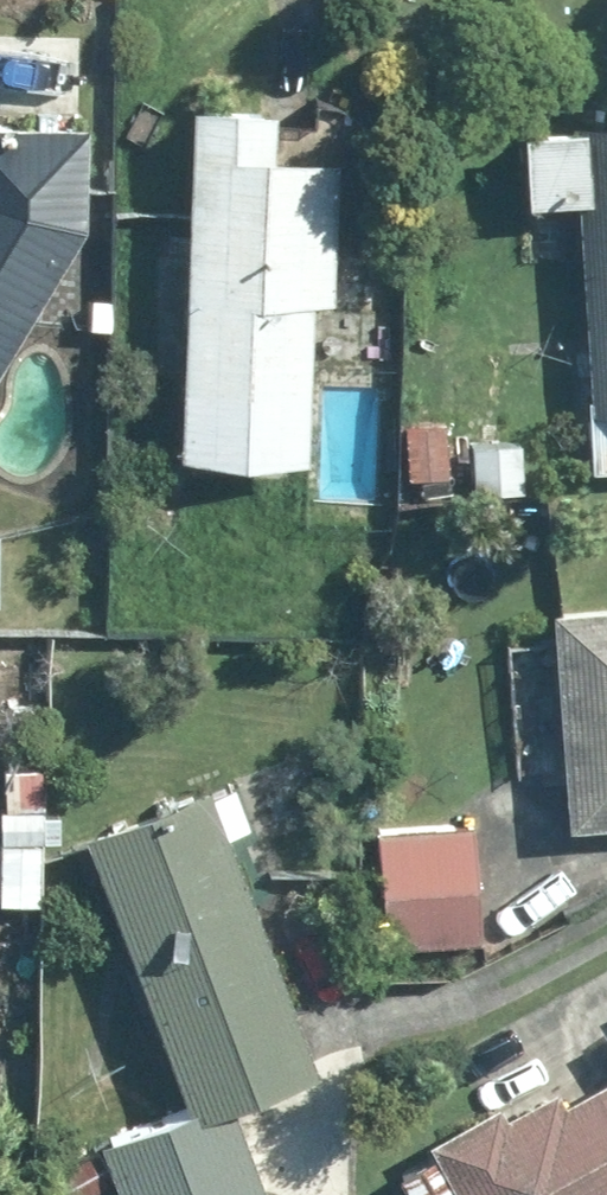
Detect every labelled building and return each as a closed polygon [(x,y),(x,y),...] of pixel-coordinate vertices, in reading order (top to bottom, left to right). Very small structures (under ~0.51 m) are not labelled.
[(273,110),(193,104),(178,461),(306,464),(314,302),(330,303),(338,159),(270,157),(273,110)] [(522,133),(525,206),(578,203),(591,473),(606,472),(606,129),(522,133)] [(0,149),(0,369),(84,228),(90,156),(0,149)] [(452,423),(407,420),(404,480),(449,482),(452,423)] [(524,439),(469,436),(466,492),(522,495),(524,439)] [(549,612),(569,832),(606,828),(606,607),(549,612)] [(100,1146),(118,1194),(267,1194),(235,1105),(320,1073),(212,789),(87,836),(192,1112),(100,1146)] [(0,810),(0,905),(39,906),(43,812),(0,810)] [(477,825),(379,827),(382,946),(481,943),(477,825)] [(569,1106),(559,1087),(507,1115),(501,1106),(433,1143),(438,1154),(400,1175),(411,1194),(606,1194),(606,1086),(569,1106)]
